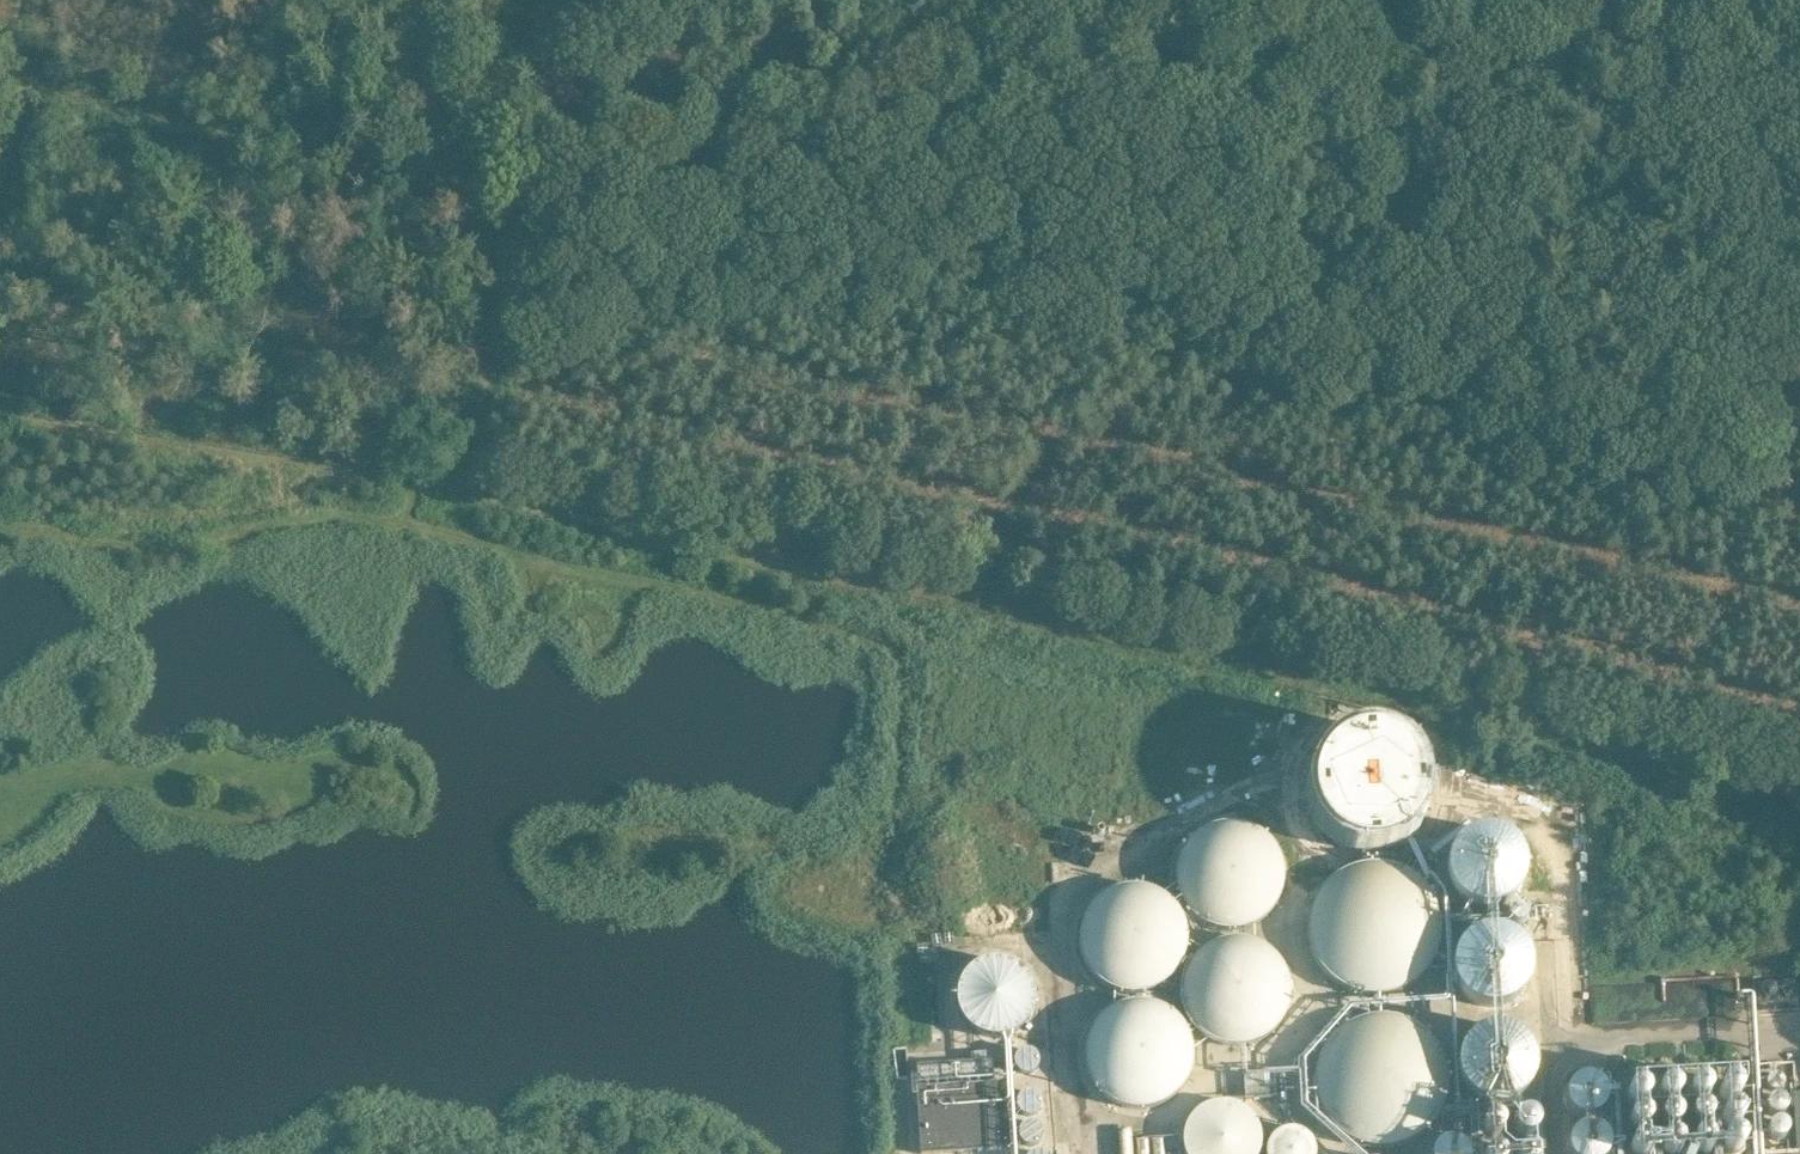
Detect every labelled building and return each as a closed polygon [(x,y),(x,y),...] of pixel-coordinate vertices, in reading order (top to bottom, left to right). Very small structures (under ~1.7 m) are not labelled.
[(1182,899),(1194,914),(1207,923),(1221,929),(1237,931),(1253,929),(1267,923),(1280,914),(1290,901),(1296,886),(1299,869),(1296,853),(1290,838),(1280,825),(1264,814),(1245,808),(1226,809),(1208,815),(1192,827),(1181,843),(1176,861),(1176,880),(1182,899)] [(1324,948),(1336,963),(1348,972),(1363,978),(1379,980),(1394,978),(1409,972),(1421,963),(1432,950),(1438,935),(1440,919),(1438,902),(1432,887),(1421,874),(1405,863),(1387,858),(1368,858),(1349,864),(1334,876),(1323,892),(1317,910),(1318,929),(1324,948)] [(1089,958),(1100,971),(1111,980),(1123,985),(1137,987),(1151,986),(1164,981),(1175,973),(1185,962),(1191,948),(1193,933),(1192,918),(1186,905),(1177,893),(1163,883),(1146,878),(1129,878),(1113,883),(1099,894),(1089,908),(1084,924),(1084,941),(1089,958)] [(1194,1007),(1201,1021),(1213,1032),(1227,1039),(1242,1042),(1258,1040),(1273,1034),(1285,1024),(1293,1012),(1298,998),(1298,983),(1295,968),(1288,956),(1277,945),(1263,937),(1248,934),(1233,935),(1218,941),(1206,950),(1197,962),(1191,977),(1190,992),(1194,1007)] [(1021,1033),(1015,959),(944,964),(950,1039),(1021,1033)] [(1729,1036),(1726,977),(1591,984),(1593,1023),(1655,1019),(1656,1039),(1729,1036)] [(1092,1081),(1103,1096),(1116,1105),(1131,1111),(1146,1113),(1162,1111),(1176,1105),(1189,1096),(1199,1083),(1206,1068),(1208,1052),(1206,1035),(1199,1020),(1189,1007),(1173,996),(1155,991),(1135,991),(1117,997),(1102,1009),(1091,1025),(1085,1043),(1085,1063),(1092,1081)] [(1335,1106),(1347,1121),(1359,1130),(1374,1136),(1389,1138),(1405,1136),(1420,1130),(1432,1121),(1442,1108),(1449,1093),(1451,1077),(1449,1060),(1442,1045),(1432,1032),(1416,1021),(1398,1016),(1378,1016),(1360,1022),(1345,1034),(1334,1050),(1328,1068),(1329,1088),(1335,1106)] [(1010,1080),(916,1086),(921,1153),(1014,1148),(1010,1080)] [(1794,1148),(1799,1148),(1799,1090),(1792,1090),(1794,1148)] [(1246,1104),(1183,1106),(1184,1153),(1248,1153),(1246,1104)] [(1274,1153),(1305,1153),(1293,1126),(1267,1137),(1274,1153)]
